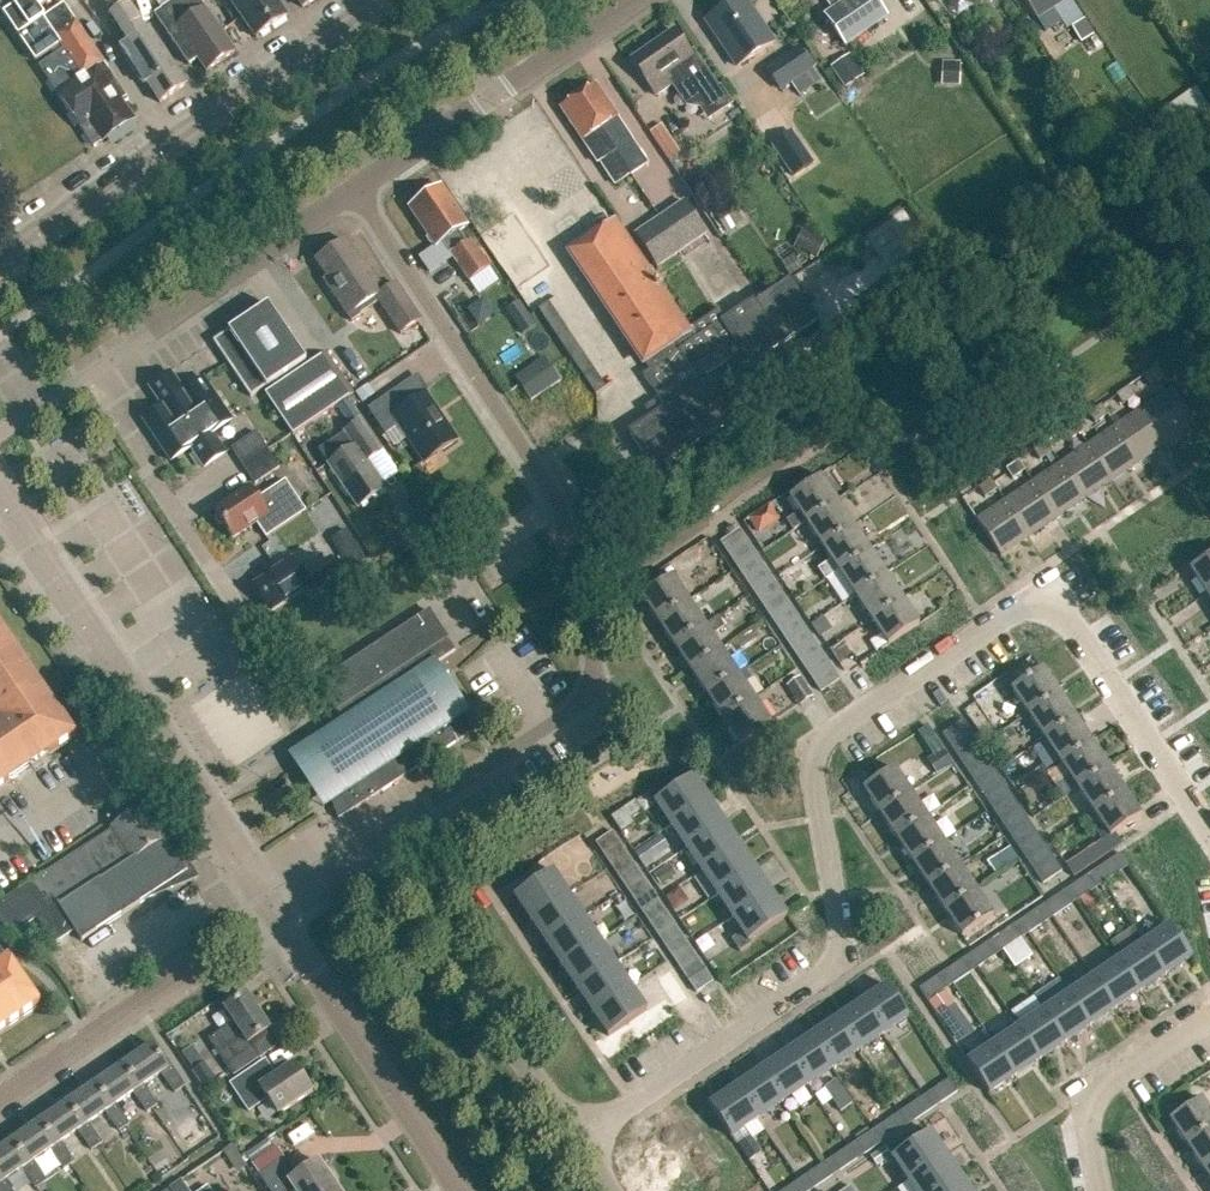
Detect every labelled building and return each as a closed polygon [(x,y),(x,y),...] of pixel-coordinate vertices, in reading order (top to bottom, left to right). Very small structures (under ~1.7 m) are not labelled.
[(92,146),(133,119),(120,100),(126,96),(71,13),(64,3),(45,15),(39,6),(49,0),(0,0),(0,7),(36,60),(61,44),(64,48),(39,64),(56,91),(56,92),(79,127),(92,146)] [(206,71),(224,59),(223,59),(235,51),(206,8),(205,8),(199,0),(156,0),(161,8),(154,13),(189,64),(197,58),(206,71)] [(256,37),(287,16),(277,0),(236,0),(233,2),(256,37)] [(773,43),(743,0),(739,0),(706,22),(738,68),(773,43)] [(832,11),(824,17),(844,46),(886,18),(873,0),(825,0),(832,11)] [(1069,0),(1027,0),(1039,19),(1054,9),(1069,0)] [(127,2),(111,12),(129,40),(119,46),(141,80),(146,81),(159,102),(186,85),(149,27),(145,30),(127,2)] [(1086,21),(1073,28),(1083,44),(1095,36),(1086,21)] [(688,55),(673,33),(631,62),(656,97),(671,86),(678,95),(692,86),(712,115),(728,103),(718,88),(716,89),(691,53),(688,55)] [(815,67),(799,44),(766,67),(781,89),(792,82),(815,67)] [(852,59),(833,72),(845,90),(864,77),(852,59)] [(942,63),(941,86),(959,86),(960,63),(942,63)] [(630,175),(629,176),(647,164),(630,137),(629,138),(616,119),(617,118),(595,85),(577,97),(606,140),(630,175)] [(1195,88),(1188,93),(1202,112),(1209,108),(1195,88)] [(615,185),(629,176),(630,175),(606,140),(577,97),(560,109),(596,163),(599,161),(615,185)] [(668,160),(680,152),(661,125),(649,133),(668,160)] [(787,132),(772,143),(794,175),(815,161),(804,145),(798,149),(787,132)] [(465,244),(458,232),(467,226),(440,186),(409,207),(436,247),(443,242),(469,282),(489,268),(470,240),(465,244)] [(683,201),(658,218),(681,253),(706,236),(683,201)] [(729,201),(713,212),(727,233),(743,222),(729,201)] [(681,253),(658,218),(633,234),(656,269),(681,253)] [(625,432),(651,472),(733,418),(706,376),(722,365),(731,360),(740,374),(783,345),(784,345),(817,323),(813,316),(789,280),(755,302),(754,301),(725,320),(719,311),(690,330),(629,239),(625,242),(613,224),(609,227),(605,221),(595,228),(598,234),(569,253),(647,371),(642,375),(663,407),(625,432)] [(802,230),(794,247),(816,258),(824,241),(802,230)] [(354,255),(344,241),(315,261),(326,278),(323,280),(347,316),(383,291),(358,253),(354,255)] [(794,255),(782,262),(790,275),(802,267),(794,255)] [(401,334),(418,323),(420,321),(395,284),(375,297),(401,334)] [(535,326),(519,302),(507,310),(523,334),(535,326)] [(307,366),(304,362),(306,361),(268,304),(228,331),(228,332),(213,342),(251,398),(266,387),(266,388),(275,382),(277,386),(265,394),(293,435),(353,395),(325,354),(307,366)] [(562,384),(550,366),(520,387),(533,405),(562,384)] [(1152,390),(1165,382),(1156,369),(1143,377),(1152,390)] [(594,370),(583,378),(595,396),(606,388),(594,370)] [(183,392),(173,377),(157,388),(170,408),(150,421),(160,436),(156,439),(170,461),(190,447),(203,467),(224,453),(211,433),(231,420),(204,379),(183,392)] [(368,384),(356,393),(362,403),(374,394),(368,384)] [(1124,409),(1136,400),(1128,388),(1115,396),(1124,409)] [(408,406),(396,389),(368,409),(379,426),(392,417),(423,463),(457,441),(425,394),(408,406)] [(1142,409),(1166,446),(1195,427),(1170,390),(1142,409)] [(348,400),(336,408),(347,423),(358,415),(348,400)] [(1096,427),(1109,419),(1100,406),(1088,414),(1096,427)] [(1138,464),(1166,446),(1142,409),(1114,428),(1138,464)] [(358,508),(385,489),(366,461),(379,453),(359,423),(345,432),(354,446),(328,465),(358,508)] [(1069,445),(1081,437),(1072,425),(1061,433),(1069,445)] [(1111,482),(1138,464),(1114,428),(1087,446),(1111,482)] [(231,449),(243,467),(268,451),(256,432),(231,449)] [(1042,464),(1054,455),(1045,442),(1033,451),(1042,464)] [(1083,501),(1111,482),(1087,446),(1059,464),(1083,501)] [(255,485),(279,468),(268,451),(243,467),(255,485)] [(1014,483),(1026,474),(1018,461),(1005,470),(1014,483)] [(1056,519),(1083,501),(1059,464),(1032,483),(1056,519)] [(805,523),(836,503),(819,477),(788,498),(798,513),(787,519),(795,530),(805,523)] [(986,501),(999,493),(990,480),(977,488),(986,501)] [(305,511),(285,481),(257,498),(250,487),(214,510),(232,538),(255,522),(265,537),(305,511)] [(1028,538),(1056,519),(1032,483),(1004,501),(1028,538)] [(1000,557),(1028,538),(1004,501),(975,520),(1000,557)] [(821,548),(852,527),(836,503),(805,523),(821,548)] [(752,531),(777,523),(771,505),(746,513),(752,531)] [(729,536),(736,531),(733,526),(726,531),(729,536)] [(837,572),(869,551),(852,527),(821,548),(830,560),(819,567),(827,579),(837,572)] [(729,556),(748,544),(739,530),(720,543),(729,556)] [(346,532),(331,542),(348,569),(364,559),(346,532)] [(737,568),(756,556),(748,544),(729,556),(737,568)] [(854,596),(885,575),(869,551),(837,572),(854,596)] [(746,581),(764,568),(756,556),(737,568),(746,581)] [(1209,593),(1209,556),(1189,570),(1206,595),(1209,593)] [(303,576),(293,560),(255,585),(269,608),(303,587),(308,594),(339,574),(329,559),(303,576)] [(754,593),(773,581),(764,568),(746,581),(754,593)] [(870,620),(901,599),(885,575),(854,596),(870,620)] [(641,597),(658,622),(689,602),(672,577),(641,597)] [(762,606),(781,593),(773,581),(754,593),(762,606)] [(771,618),(789,606),(781,593),(762,606),(771,618)] [(901,599),(870,620),(887,645),(918,625),(901,599)] [(705,626),(704,625),(689,602),(658,622),(674,647),(705,626)] [(779,631),(798,618),(789,606),(771,618),(779,631)] [(325,734),(334,747),(326,750),(318,753),(310,756),(311,757),(314,755),(331,799),(339,820),(351,812),(474,731),(463,716),(469,711),(436,664),(455,651),(439,626),(429,611),(318,684),(342,720),(343,722),(325,734)] [(721,650),(711,636),(726,626),(719,616),(704,625),(705,626),(674,647),(691,671),(721,650)] [(787,643),(806,630),(798,618),(779,631),(787,643)] [(0,628),(0,726),(0,727),(0,790),(10,783),(48,757),(77,737),(63,717),(61,718),(0,628)] [(796,655),(814,643),(806,630),(787,643),(796,655)] [(844,642),(832,650),(843,667),(856,658),(844,642)] [(804,668),(823,655),(814,643),(796,655),(804,668)] [(691,671),(707,695),(737,675),(721,650),(691,671)] [(812,680),(831,668),(823,655),(804,668),(812,680)] [(831,668),(812,680),(820,693),(839,680),(831,668)] [(746,669),(737,675),(745,685),(753,680),(746,669)] [(1027,716),(1058,695),(1041,669),(1010,690),(1027,716)] [(707,695),(723,719),(754,699),(745,685),(737,675),(707,695)] [(800,706),(812,698),(799,678),(786,686),(800,706)] [(778,681),(756,695),(768,714),(790,700),(778,681)] [(1044,740),(1075,719),(1058,695),(1027,716),(1044,740)] [(754,699),(723,719),(740,745),(771,724),(754,699)] [(1060,764),(1091,743),(1075,719),(1044,740),(1060,764)] [(951,748),(970,735),(961,722),(943,735),(951,748)] [(960,760),(979,747),(970,735),(951,748),(960,760)] [(1091,743),(1060,764),(1077,788),(1108,767),(1091,743)] [(968,773),(987,760),(979,747),(960,760),(968,773)] [(945,749),(928,759),(937,775),(955,764),(945,749)] [(976,785),(995,772),(987,760),(968,773),(976,785)] [(1093,813),(1124,792),(1108,767),(1077,788),(1093,813)] [(911,794),(910,794),(894,768),(863,789),(880,814),(911,794)] [(985,797),(1004,785),(995,772),(976,785),(985,797)] [(670,826),(709,800),(693,776),(654,802),(670,826)] [(993,810),(1012,797),(1004,785),(985,797),(993,810)] [(1124,792),(1093,813),(1110,838),(1141,817),(1124,792)] [(911,794),(880,814),(896,839),(927,818),(911,794)] [(1001,822),(1020,809),(1012,797),(993,810),(1001,822)] [(686,849),(724,823),(709,800),(670,826),(686,849)] [(121,916),(187,872),(144,806),(143,807),(143,808),(110,829),(111,830),(0,903),(0,923),(9,937),(35,920),(52,946),(74,932),(81,942),(121,916)] [(624,809),(610,817),(621,833),(634,825),(630,818),(624,809)] [(1009,834),(1028,822),(1020,809),(1001,822),(1009,834)] [(927,818),(896,839),(912,863),(943,842),(927,818)] [(1018,847),(1037,834),(1028,822),(1009,834),(1018,847)] [(701,872),(740,846),(724,823),(686,849),(701,872)] [(605,855),(621,844),(613,832),(596,843),(605,855)] [(1026,859),(1045,847),(1037,834),(1018,847),(1026,859)] [(959,866),(943,842),(912,863),(929,887),(959,866)] [(613,868),(630,857),(621,844),(605,855),(613,868)] [(716,895),(755,869),(740,846),(701,872),(716,895)] [(642,847),(634,853),(643,865),(651,860),(642,847)] [(1034,872),(1053,859),(1045,847),(1026,859),(1034,872)] [(1008,850),(984,865),(991,876),(1015,861),(1008,850)] [(621,880),(638,869),(630,857),(613,868),(621,880)] [(1053,859),(1034,872),(1043,884),(1062,871),(1053,859)] [(1103,884),(1121,872),(1112,859),(1095,871),(1103,884)] [(929,887),(945,911),(976,891),(959,866),(929,887)] [(666,867),(653,875),(661,887),(674,878),(666,867)] [(630,893),(646,882),(638,869),(621,880),(630,893)] [(731,918),(770,892),(755,869),(716,895),(731,918)] [(530,920),(569,894),(553,870),(514,896),(530,920)] [(1078,900),(1096,889),(1087,876),(1070,888),(1078,900)] [(638,905),(655,894),(646,882),(630,893),(638,905)] [(962,936),(993,916),(976,891),(945,911),(962,936)] [(770,892),(731,918),(741,933),(731,939),(739,951),(750,944),(748,941),(786,916),(770,892)] [(1053,917),(1071,906),(1062,893),(1044,905),(1053,917)] [(546,943),(584,917),(569,894),(530,920),(546,943)] [(646,918),(663,907),(655,894),(638,905),(646,918)] [(655,930),(671,919),(663,907),(646,918),(655,930)] [(1028,934),(1046,922),(1037,910),(1019,922),(1028,934)] [(561,966),(600,940),(584,917),(546,943),(561,966)] [(663,943),(680,932),(671,919),(655,930),(663,943)] [(1003,951),(1020,939),(1012,927),(995,938),(1003,951)] [(1144,945),(1164,974),(1190,957),(1170,927),(1144,945)] [(672,955),(688,944),(680,932),(663,943),(672,955)] [(1022,938),(1003,951),(1015,969),(1034,956),(1022,938)] [(577,989),(615,963),(600,940),(561,966),(577,989)] [(680,968),(696,957),(688,944),(672,955),(680,968)] [(978,968),(996,956),(987,944),(970,955),(978,968)] [(1139,991),(1164,974),(1144,945),(1119,961),(1139,991)] [(688,980),(705,969),(696,957),(680,968),(688,980)] [(40,1006),(9,960),(0,966),(0,1034),(40,1006)] [(953,985),(970,973),(962,960),(944,972),(953,985)] [(1114,1008),(1139,991),(1119,961),(1094,978),(1114,1008)] [(592,1012),(630,986),(615,963),(577,989),(592,1012)] [(705,969),(688,980),(697,993),(713,982),(705,969)] [(671,1000),(684,992),(670,972),(658,980),(671,1000)] [(928,1002),(945,990),(937,977),(919,989),(928,1002)] [(1089,1025),(1114,1008),(1094,978),(1069,995),(1089,1025)] [(630,986),(592,1012),(608,1036),(646,1010),(630,986)] [(861,1004),(881,1034),(907,1016),(887,987),(861,1004)] [(242,1047),(260,1035),(269,1028),(247,994),(224,1009),(233,1023),(209,1039),(234,1076),(253,1063),(242,1047)] [(1064,1041),(1089,1025),(1069,995),(1044,1012),(1064,1041)] [(954,1003),(937,1015),(952,1036),(968,1024),(954,1003)] [(856,1051),(881,1034),(861,1004),(836,1021),(856,1051)] [(1039,1058),(1064,1041),(1044,1012),(1020,1028),(1039,1058)] [(1008,1036),(995,1045),(1014,1075),(1039,1058),(1020,1028),(1018,1029),(1012,1020),(1002,1027),(1008,1036)] [(831,1068),(856,1051),(836,1021),(811,1038),(831,1068)] [(806,1084),(831,1068),(811,1038),(786,1055),(806,1084)] [(141,1088),(144,1085),(162,1074),(175,1093),(186,1085),(172,1065),(169,1067),(153,1044),(124,1064),(141,1088)] [(988,1092),(1014,1075),(995,1045),(969,1062),(988,1092)] [(781,1101),(806,1084),(786,1055),(761,1072),(781,1101)] [(204,1063),(192,1071),(206,1091),(218,1082),(204,1063)] [(158,1105),(144,1085),(141,1088),(124,1064),(96,1083),(113,1107),(117,1104),(134,1092),(147,1112),(158,1105)] [(254,1069),(230,1084),(249,1112),(268,1100),(278,1116),(312,1093),(293,1065),(265,1085),(254,1069)] [(756,1118),(781,1101),(761,1072),(737,1089),(756,1118)] [(940,1103),(957,1092),(949,1079),(932,1091),(940,1103)] [(130,1123),(117,1104),(113,1107),(96,1083),(69,1102),(85,1126),(89,1123),(107,1111),(120,1131),(130,1123)] [(731,1136),(756,1118),(737,1089),(711,1106),(731,1136)] [(846,1092),(834,1099),(842,1111),(854,1103),(846,1092)] [(915,1120),(933,1108),(924,1096),(907,1107),(915,1120)] [(1209,1128),(1209,1114),(1200,1099),(1169,1119),(1185,1145),(1209,1128)] [(92,1150),(103,1142),(89,1123),(85,1126),(69,1102),(41,1121),(58,1145),(62,1142),(79,1130),(92,1150)] [(167,1122),(183,1146),(205,1131),(189,1107),(167,1122)] [(890,1137),(907,1125),(899,1113),(882,1124),(890,1137)] [(75,1161),(62,1142),(58,1145),(41,1121),(14,1140),(30,1164),(34,1161),(51,1149),(64,1169),(75,1161)] [(1209,1164),(1209,1128),(1185,1145),(1201,1169),(1209,1164)] [(865,1154),(882,1142),(874,1130),(857,1141),(865,1154)] [(947,1155),(931,1131),(892,1158),(908,1182),(947,1155)] [(751,1137),(737,1145),(748,1161),(761,1152),(751,1137)] [(34,1161),(30,1164),(14,1140),(0,1149),(0,1179),(2,1183),(6,1180),(23,1168),(37,1188),(47,1181),(34,1161)] [(245,1155),(251,1164),(273,1149),(267,1140),(245,1155)] [(840,1171),(857,1159),(849,1147),(832,1158),(840,1171)] [(260,1176),(285,1160),(277,1148),(252,1165),(260,1176)] [(886,1148),(870,1158),(876,1167),(891,1156),(886,1148)] [(963,1178),(947,1155),(908,1182),(915,1190),(944,1190),(963,1178)] [(260,1176),(270,1190),(337,1190),(318,1162),(296,1177),(285,1160),(260,1176)] [(815,1187),(832,1176),(824,1163),(807,1175),(815,1187)] [(1201,1169),(1209,1182),(1209,1164),(1201,1169)] [(963,1178),(944,1190),(971,1190),(963,1178)] [(6,1180),(2,1183),(0,1179),(0,1190),(14,1190),(6,1180)] [(182,1179),(172,1186),(175,1190),(191,1190),(182,1179)] [(799,1180),(783,1190),(806,1190),(799,1180)]
